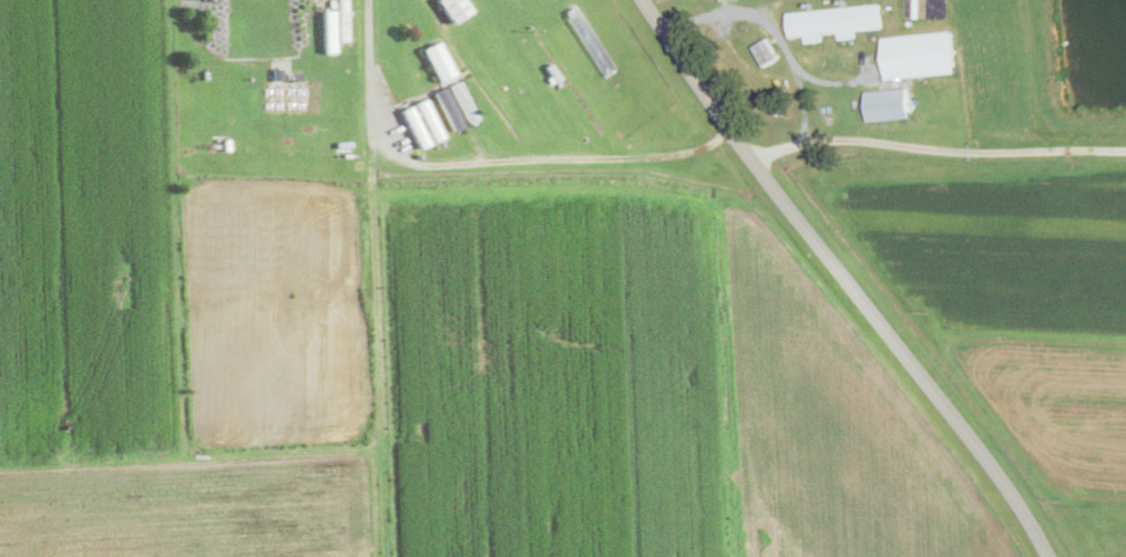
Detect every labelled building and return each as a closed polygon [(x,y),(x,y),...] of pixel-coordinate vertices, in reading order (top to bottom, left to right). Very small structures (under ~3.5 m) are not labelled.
[(339,28),(338,0),(346,0),(347,14),(348,40),(340,40),(339,32),(334,32),(335,51),(325,52),(323,10),(334,9),(334,28),(339,28)] [(452,23),(436,0),(464,0),(471,10),(452,23)] [(856,31),(857,38),(840,40),(840,32),(822,34),(823,42),(807,43),(806,35),(791,38),(789,13),(881,3),(883,28),(856,31)] [(888,79),(883,37),(953,29),(958,71),(888,79)] [(778,58),(765,66),(753,47),(767,38),(778,58)] [(440,80),(423,49),(439,41),(454,72),(440,80)] [(561,78),(556,81),(545,66),(550,63),(561,78)] [(274,80),(274,68),(283,68),(283,80),(274,80)] [(470,122),(451,86),(460,82),(479,117),(470,122)] [(912,116),(870,120),(867,90),(909,85),(912,116)] [(455,130),(436,93),(444,89),(463,125),(455,130)] [(423,99),(443,136),(434,141),(420,112),(414,115),(429,143),(420,147),(401,111),(410,105),(413,112),(418,110),(414,103),(423,99)]
